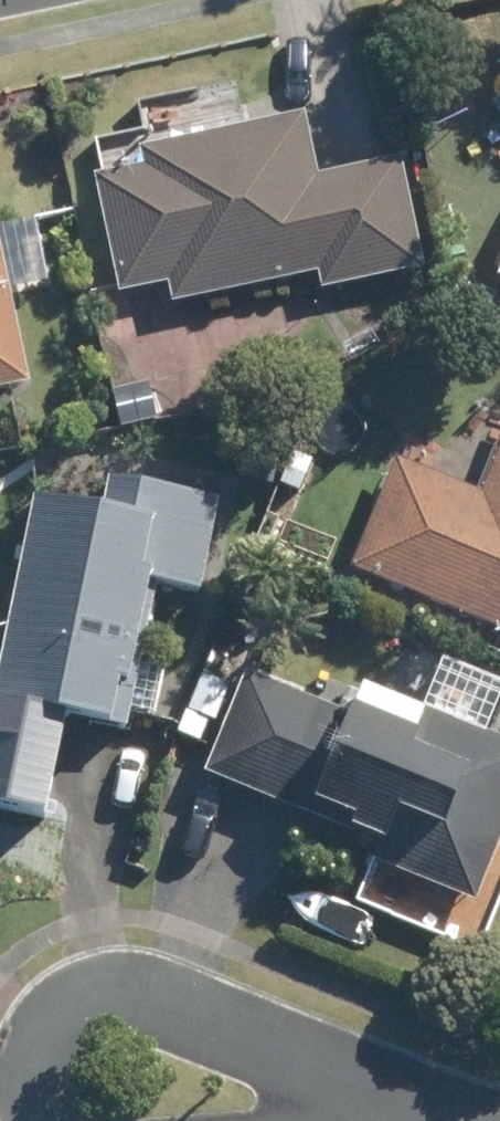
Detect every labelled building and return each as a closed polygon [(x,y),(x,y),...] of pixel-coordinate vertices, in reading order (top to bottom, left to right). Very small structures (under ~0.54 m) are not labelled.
[(156,163),(110,174),(134,292),(179,283),(183,304),(331,273),(334,289),(434,268),(409,159),(324,178),(311,114),(152,148),(156,163)] [(36,379),(2,213),(0,213),(0,386),(36,379)] [(490,278),(499,282),(499,251),(490,278)] [(137,297),(106,303),(112,337),(143,333),(137,297)] [(499,625),(499,479),(493,496),(408,460),(364,568),(499,625)] [(65,798),(83,708),(146,721),(177,574),(217,583),(236,492),(128,470),(121,506),(50,492),(9,697),(0,695),(0,784),(65,798)] [(222,765),(363,823),(391,835),(381,859),(488,902),(499,872),(499,729),(444,706),(429,742),(260,672),(222,765)]
